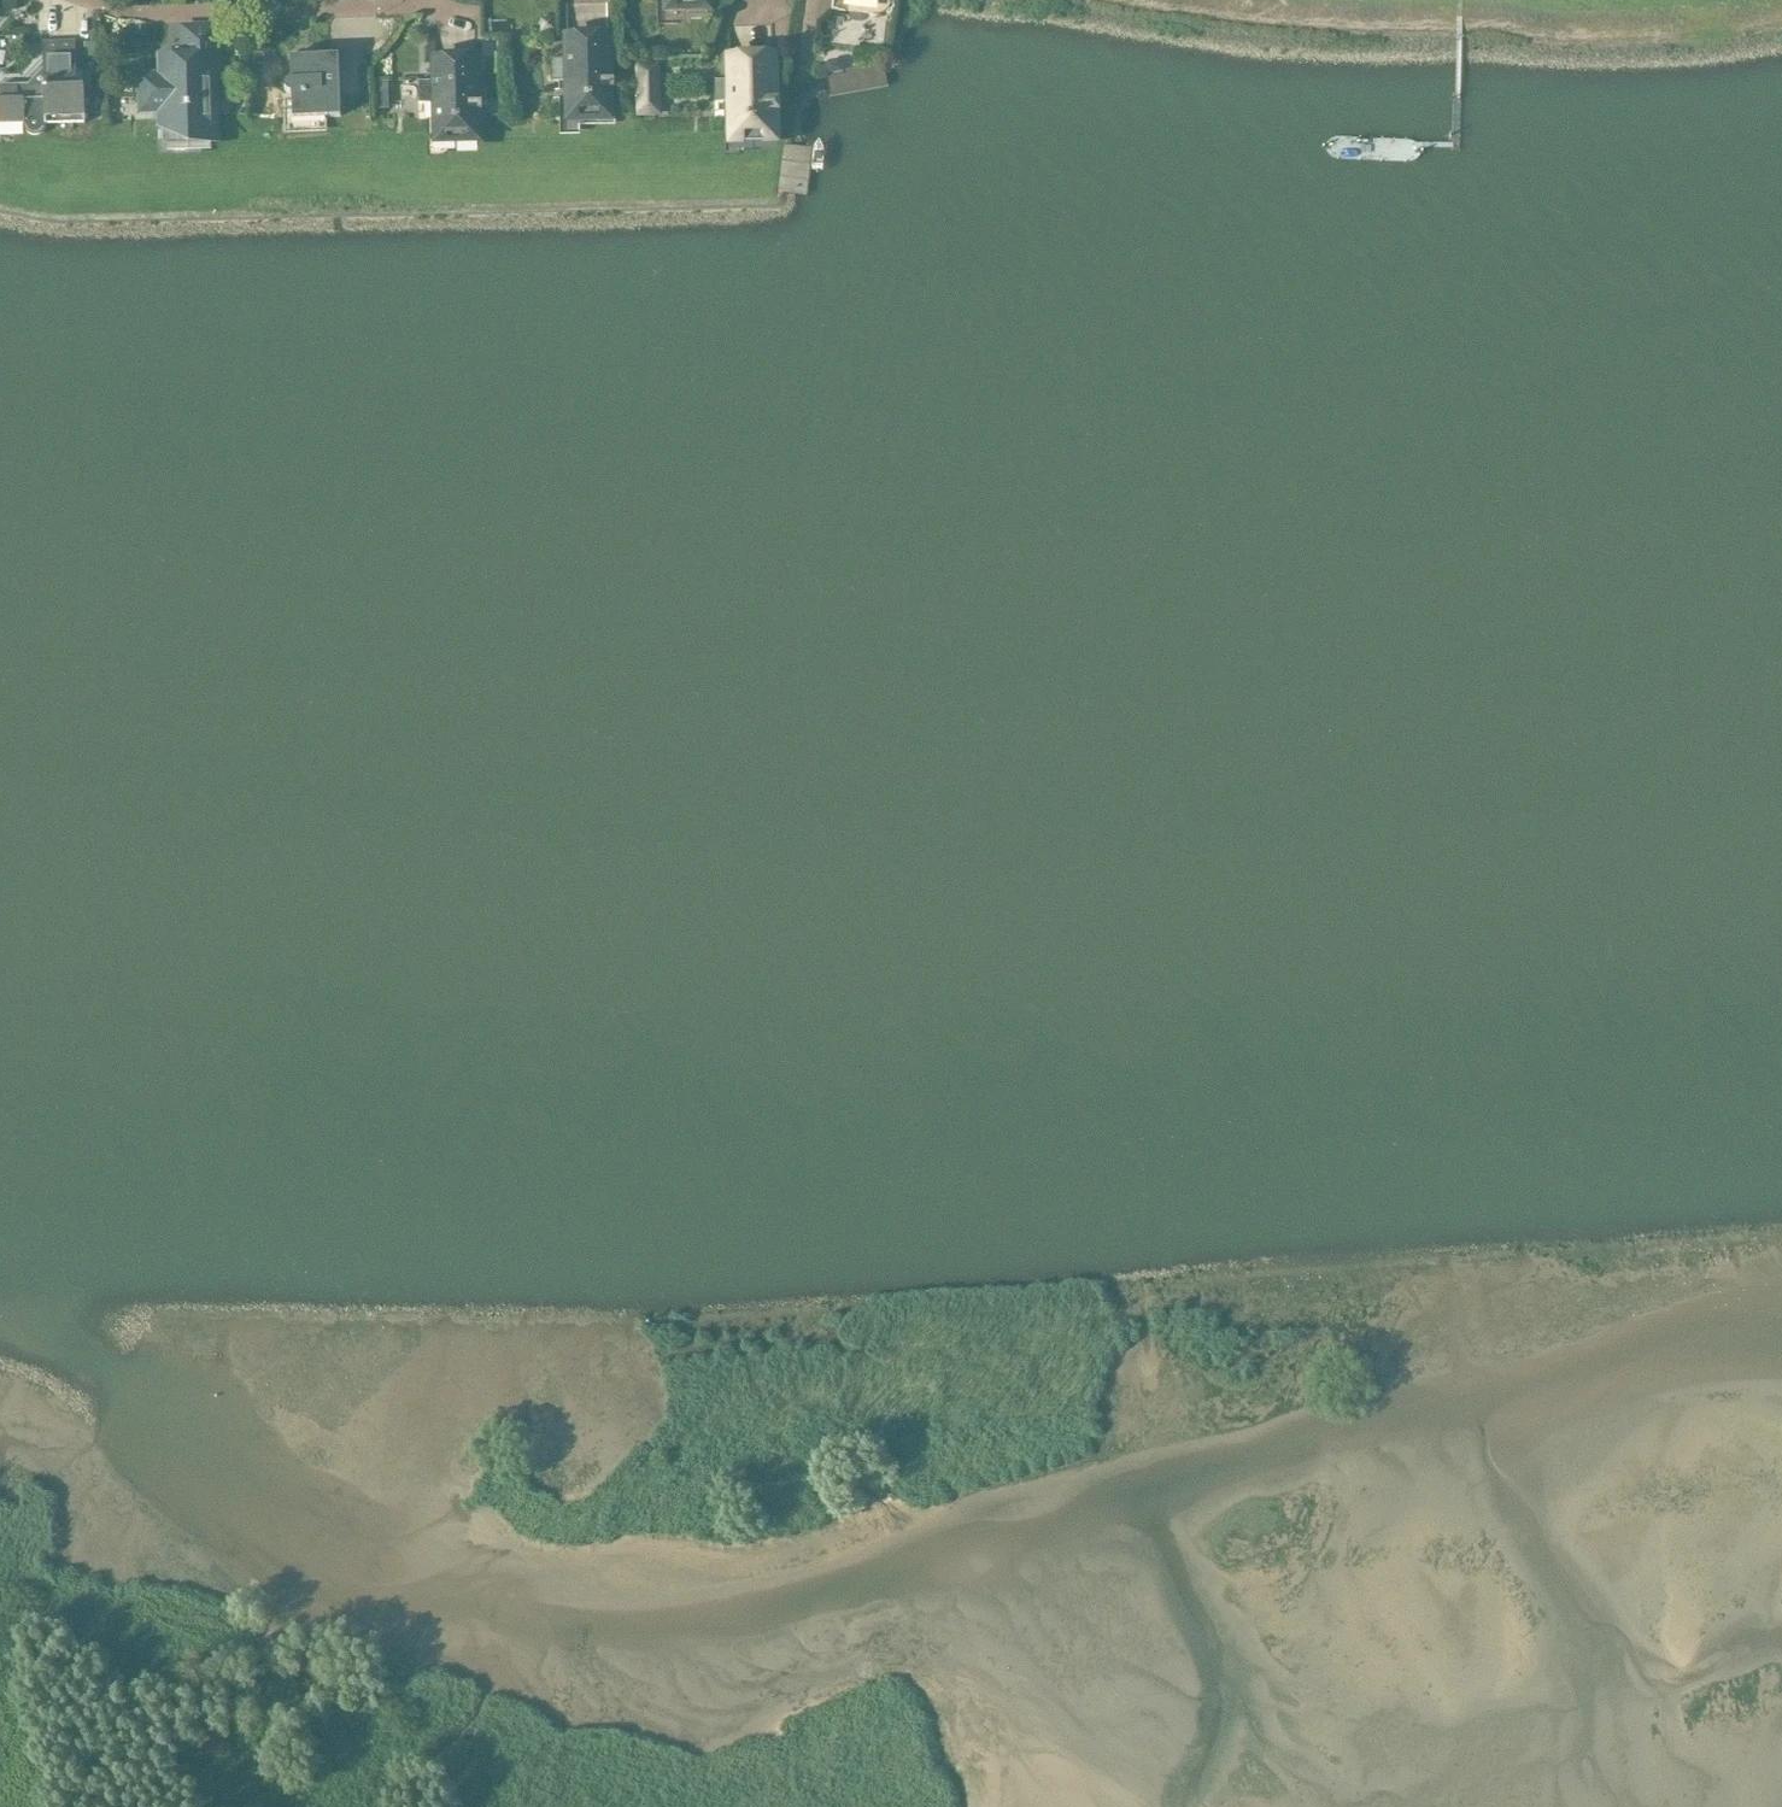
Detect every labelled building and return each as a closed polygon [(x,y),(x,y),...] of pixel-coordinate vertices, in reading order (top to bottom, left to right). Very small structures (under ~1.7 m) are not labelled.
[(708,9),(708,0),(666,0),(667,5),(687,4),(687,9),(708,9)] [(540,17),(540,33),(556,33),(556,17),(540,17)] [(167,142),(212,140),(220,140),(218,75),(222,72),(221,31),(221,22),(214,23),(180,24),(181,55),(179,56),(179,60),(165,61),(165,80),(144,80),(145,107),(166,106),(167,142)] [(589,124),(610,124),(609,39),(567,39),(568,62),(551,62),(551,85),(568,85),(569,120),(589,119),(589,124)] [(0,100),(0,125),(24,125),(24,127),(25,129),(26,130),(27,132),(28,133),(30,134),(32,135),(34,136),(36,136),(38,136),(40,135),(41,134),(43,133),(44,132),(46,130),(46,128),(47,126),(47,124),(84,123),(86,123),(84,70),(76,70),(76,40),(43,41),(44,67),(28,84),(0,85),(0,98),(0,100)] [(291,93),(292,93),(293,119),(341,117),(339,55),(290,56),(291,79),(290,79),(289,80),(288,80),(287,81),(286,81),(286,82),(285,83),(285,84),(284,85),(284,86),(284,87),(285,88),(285,89),(285,90),(286,90),(286,91),(287,91),(287,92),(288,92),(289,93),(290,93),(291,93)] [(753,141),(774,141),(772,55),(731,56),(731,79),(714,79),(715,102),(732,102),(733,137),(753,136),(753,141)] [(823,68),(824,70),(826,72),(828,73),(831,73),(834,72),(836,70),(837,68),(838,65),(837,62),(836,60),(833,58),(830,57),(828,57),(826,58),(823,61),(823,63),(823,65),(823,67),(823,68)] [(458,144),(480,144),(478,58),(432,59),(432,82),(420,83),(421,105),(437,105),(438,140),(458,139),(458,144)] [(661,62),(635,63),(636,117),(663,116),(661,62)]
